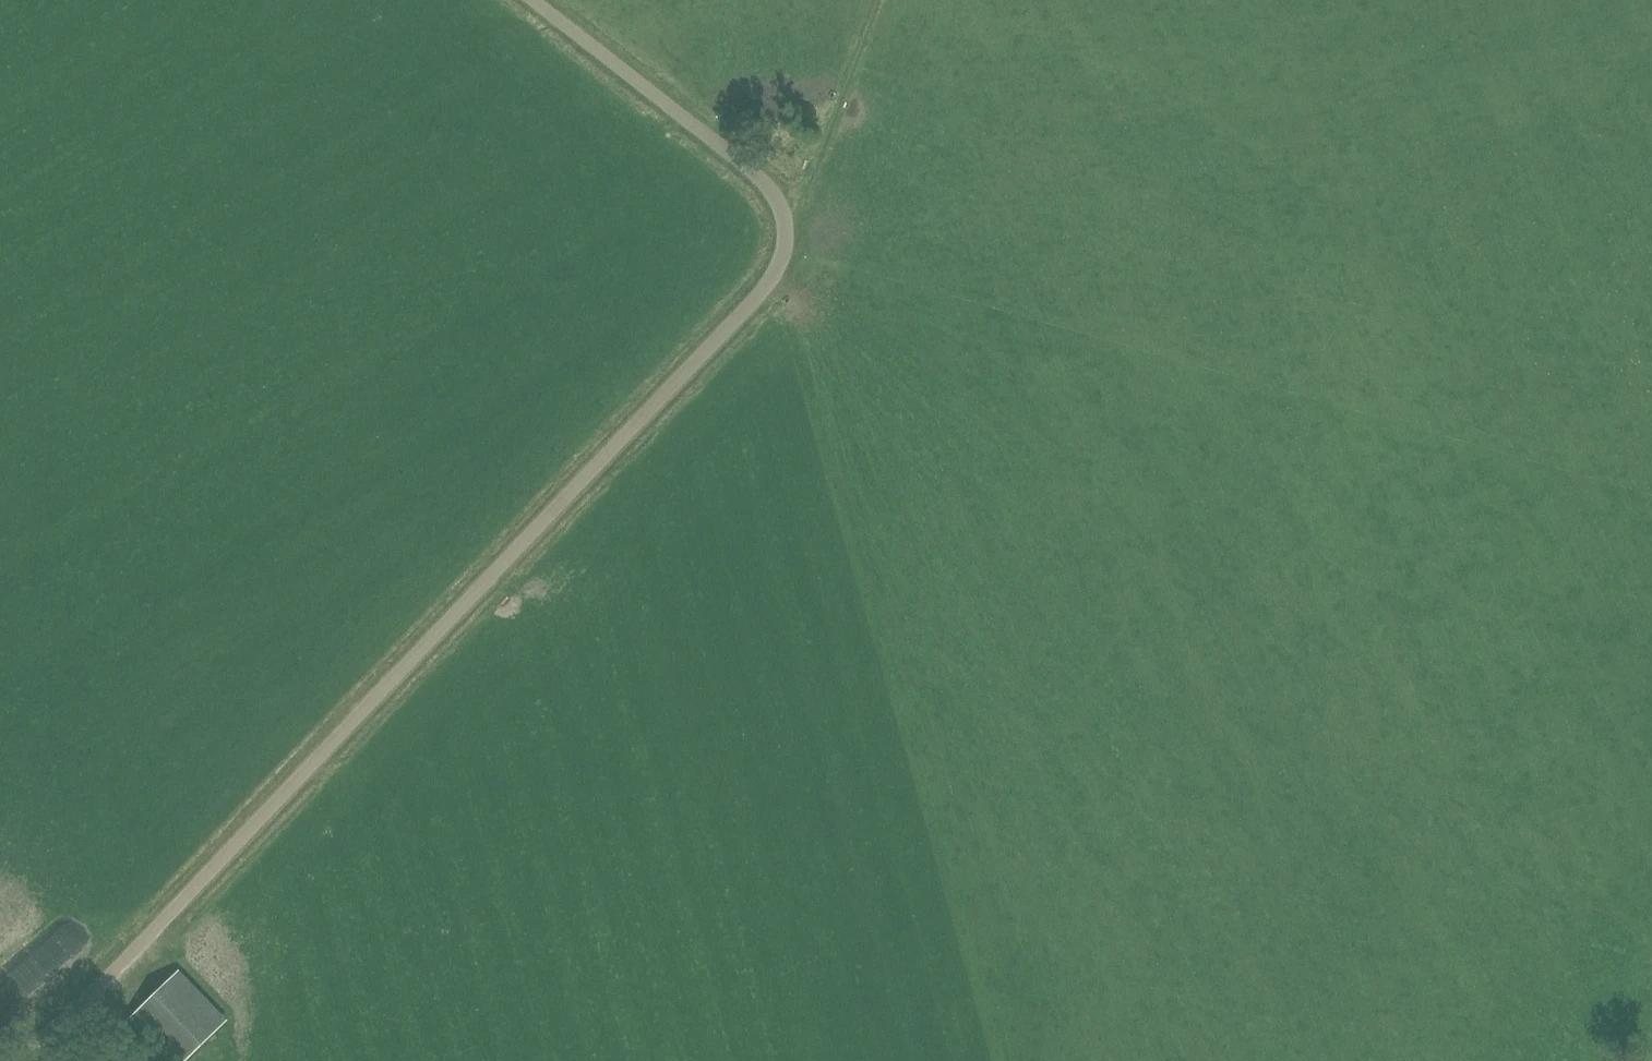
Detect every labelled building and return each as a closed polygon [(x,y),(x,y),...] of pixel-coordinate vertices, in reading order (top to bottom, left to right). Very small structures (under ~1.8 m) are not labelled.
[(127,1018),(169,1060),(184,1060),(226,1021),(177,970),(127,1018)]
